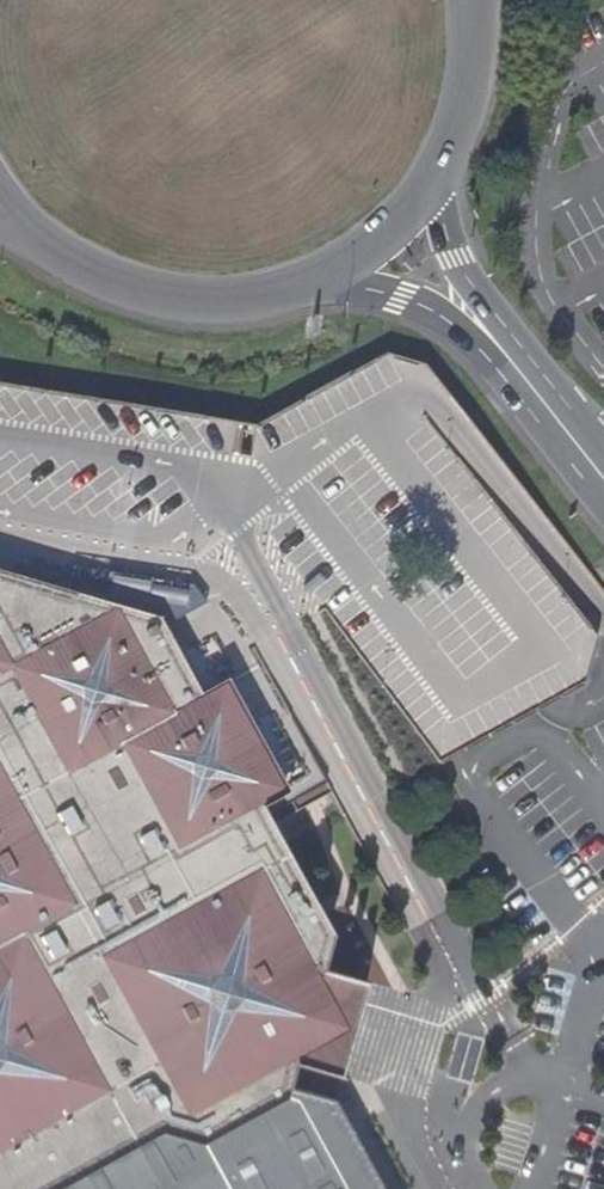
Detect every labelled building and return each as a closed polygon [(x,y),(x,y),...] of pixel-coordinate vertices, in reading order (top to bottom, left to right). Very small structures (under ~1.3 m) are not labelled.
[(334,1098),(286,1083),(293,1055),(316,972),(329,930),(270,822),(304,805),(354,778),(376,766),(298,617),(318,607),(434,760),(552,696),(603,668),(603,592),(425,361),(386,353),(269,419),(250,428),(245,451),(224,447),(232,414),(33,386),(0,382),(0,1188),(382,1188),(334,1098)] [(316,972),(293,1055),(345,1026),(316,972)]
